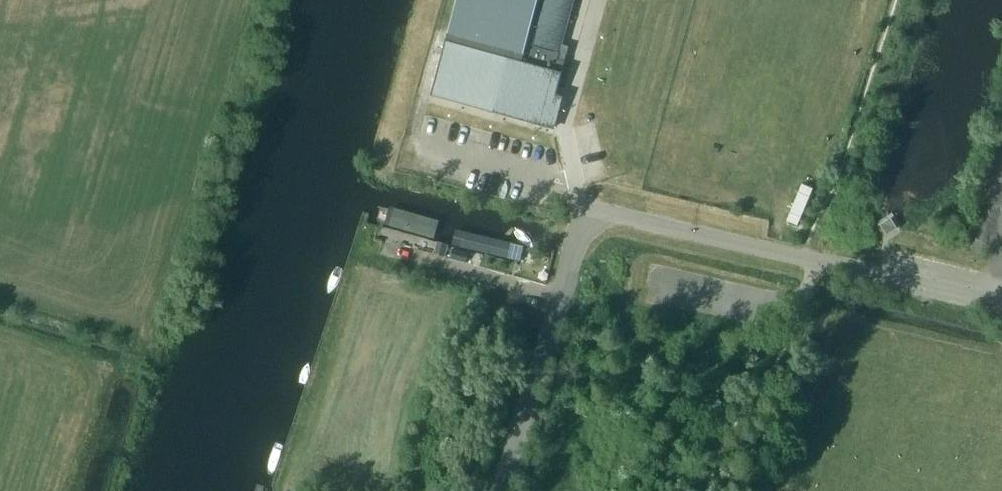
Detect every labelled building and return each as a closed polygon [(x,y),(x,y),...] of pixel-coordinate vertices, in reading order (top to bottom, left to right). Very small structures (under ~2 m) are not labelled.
[(538,126),(543,108),(559,112),(562,98),(555,96),(561,74),(560,74),(564,63),(556,61),(573,0),(457,0),(430,96),(431,96),(432,93),(506,114),(505,117),(538,126)] [(383,206),(379,223),(436,238),(441,220),(383,206)] [(889,221),(881,226),(884,231),(889,232),(894,229),(889,221)] [(465,227),(460,245),(515,260),(520,242),(465,227)] [(441,243),(438,254),(445,256),(448,245),(441,243)] [(469,253),(453,249),(451,258),(466,263),(469,253)]
